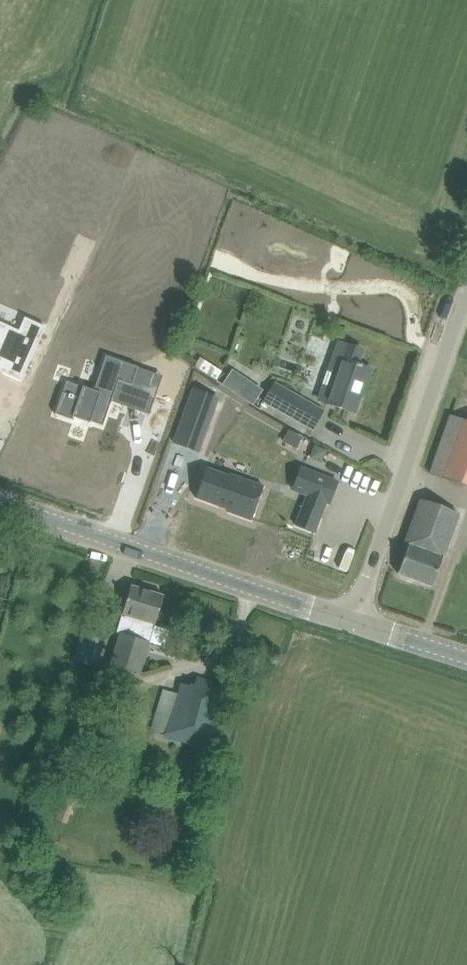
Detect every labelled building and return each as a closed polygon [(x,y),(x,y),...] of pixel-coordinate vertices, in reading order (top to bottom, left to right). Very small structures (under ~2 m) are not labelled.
[(3,373),(21,382),(25,373),(40,339),(46,327),(44,326),(44,327),(25,318),(21,327),(19,331),(0,323),(0,372),(3,373)] [(362,364),(358,363),(362,349),(345,343),(340,357),(325,401),(335,405),(354,412),(364,385),(365,386),(371,369),(361,366),(362,364)] [(73,420),(74,419),(73,419),(74,416),(89,421),(89,423),(90,423),(91,422),(103,426),(114,394),(115,390),(129,395),(138,367),(117,360),(116,360),(106,356),(94,391),(83,387),(79,398),(63,392),(56,411),(56,410),(55,414),(73,420)] [(264,390),(233,370),(222,386),(253,406),(264,390)] [(274,383),(263,402),(314,430),(323,410),(274,383)] [(189,402),(213,411),(218,398),(193,389),(189,402)] [(452,415),(431,473),(466,487),(466,420),(452,415)] [(208,426),(183,417),(174,442),(199,451),(208,426)] [(290,431),(284,441),(297,448),(302,438),(290,431)] [(338,481),(302,467),(301,469),(313,473),(305,494),(307,495),(296,525),(315,532),(326,502),(330,504),(338,481)] [(207,468),(196,498),(229,510),(228,511),(252,520),(264,486),(229,474),(228,475),(207,468)] [(432,586),(459,513),(422,499),(405,543),(409,544),(398,573),(432,586)] [(115,669),(139,677),(164,596),(131,586),(117,632),(119,633),(109,666),(116,668),(115,669)] [(86,621),(72,659),(92,666),(94,661),(99,663),(105,647),(98,645),(104,628),(86,621)] [(210,748),(223,706),(229,687),(198,677),(194,687),(181,683),(178,694),(164,689),(151,728),(210,748)]
